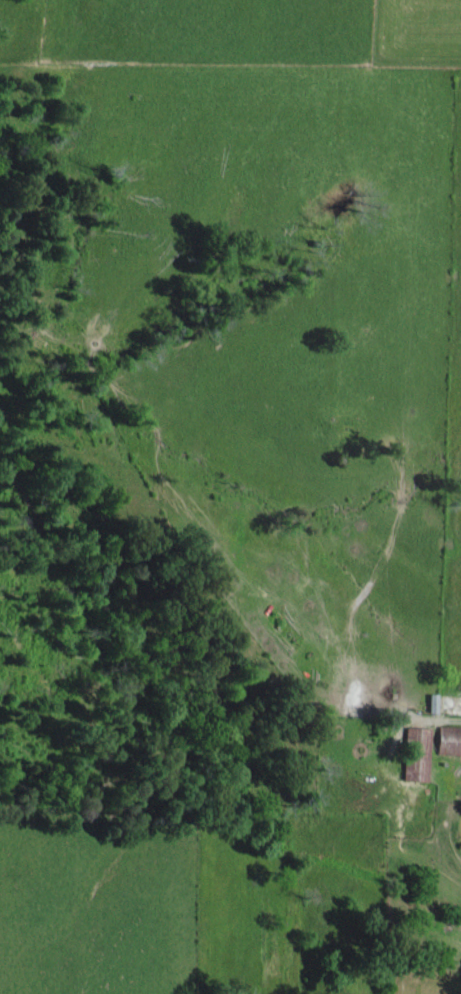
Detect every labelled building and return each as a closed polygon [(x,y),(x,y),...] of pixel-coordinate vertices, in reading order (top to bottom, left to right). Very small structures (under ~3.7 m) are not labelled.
[(426,711),(435,711),(434,693),(426,693),(426,711)] [(435,725),(434,754),(460,755),(460,725),(435,725)] [(401,779),(426,780),(428,727),(402,726),(401,779)]
